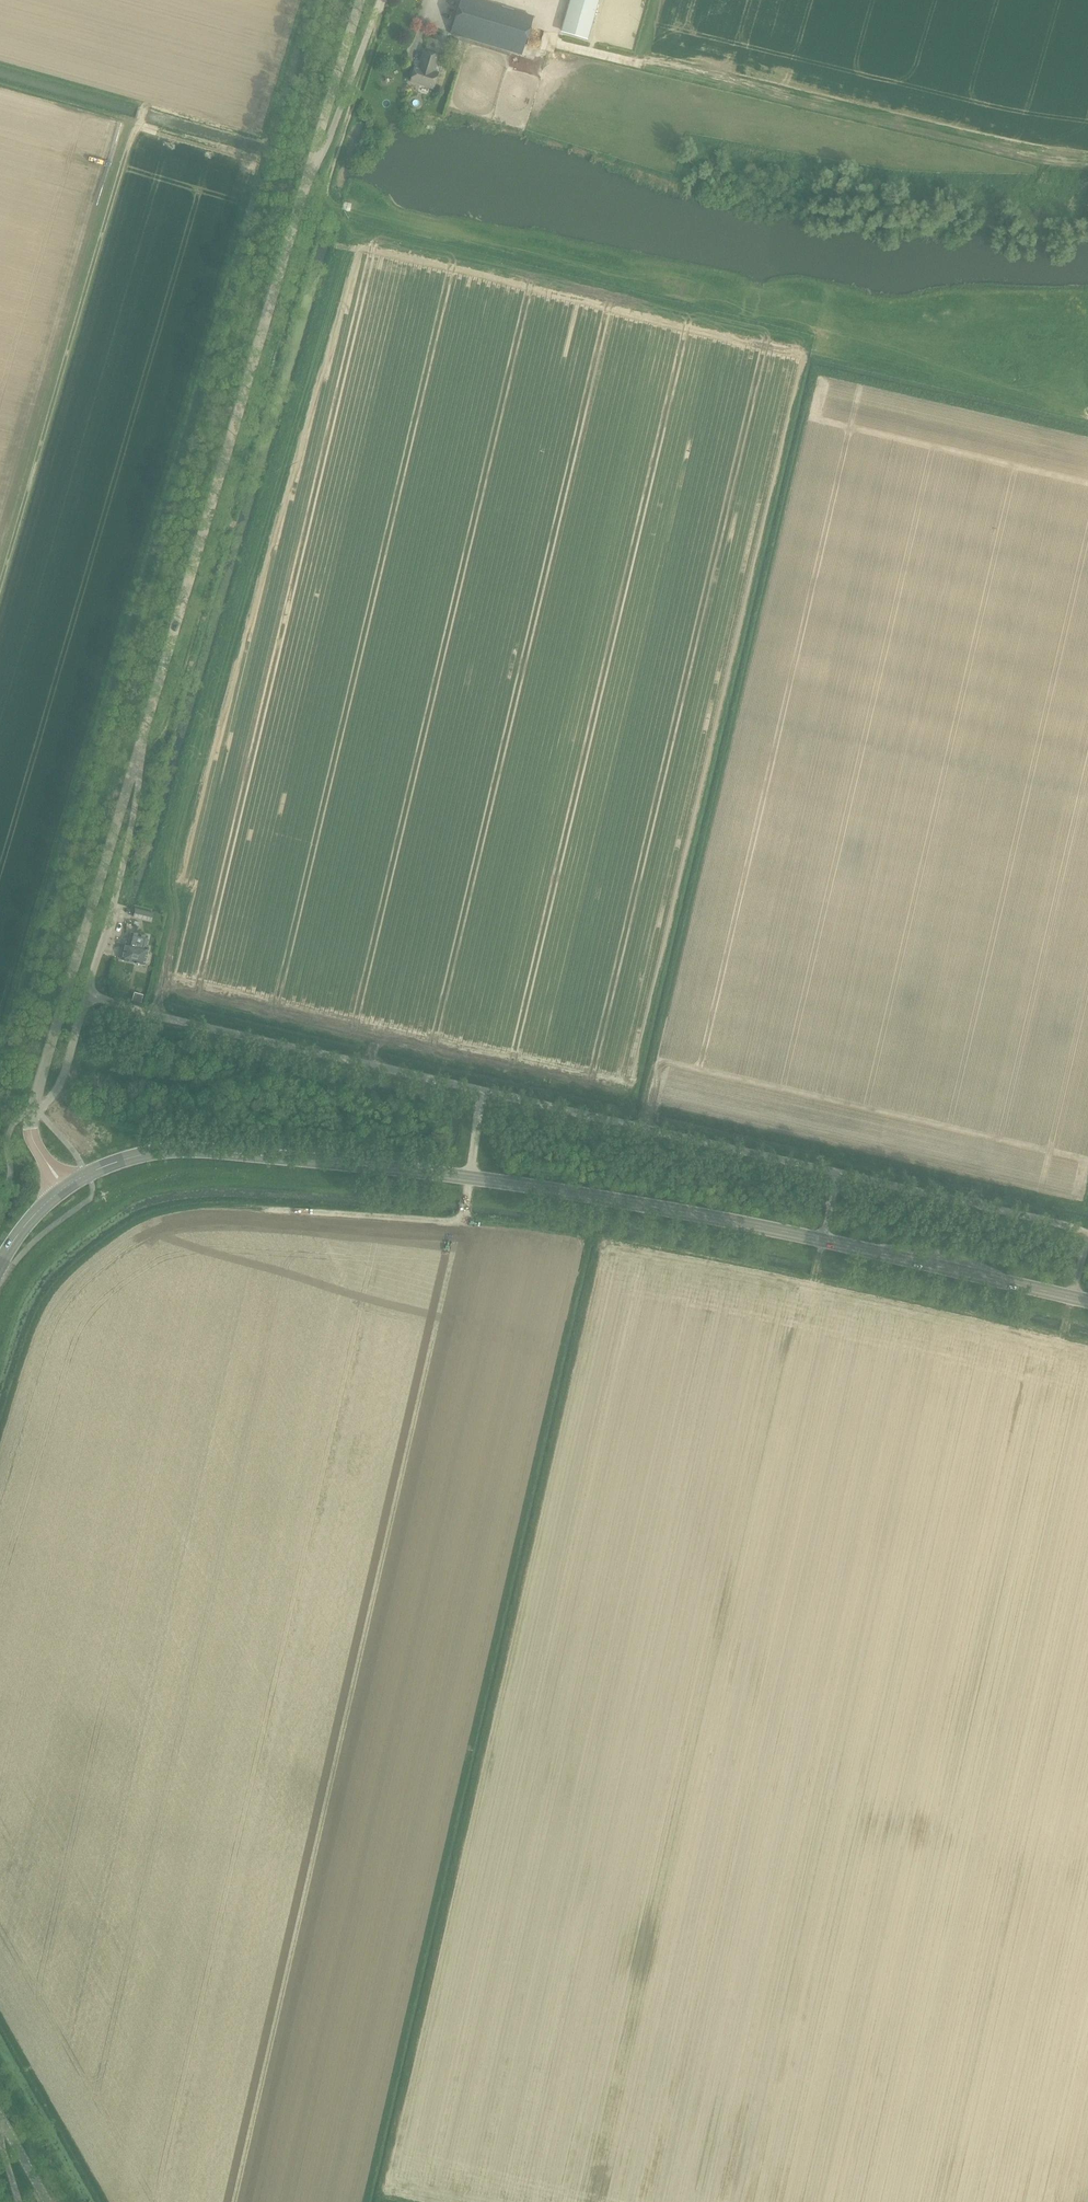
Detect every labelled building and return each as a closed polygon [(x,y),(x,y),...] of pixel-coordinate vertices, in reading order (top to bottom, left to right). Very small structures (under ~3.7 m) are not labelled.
[(452,30),(451,33),(522,55),(534,17),(478,0),(460,0),(459,5),(452,30)] [(561,32),(588,39),(599,0),(570,0),(561,32)] [(416,66),(411,82),(434,89),(439,73),(435,72),(440,55),(425,51),(420,67),(416,66)] [(137,909),(135,917),(154,922),(156,914),(137,909)] [(145,965),(145,964),(149,962),(151,955),(148,953),(149,947),(146,947),(149,936),(132,932),(129,942),(126,942),(122,959),(136,963),(136,964),(138,964),(139,963),(145,965)] [(134,992),(132,1000),(141,1003),(143,995),(134,992)]
